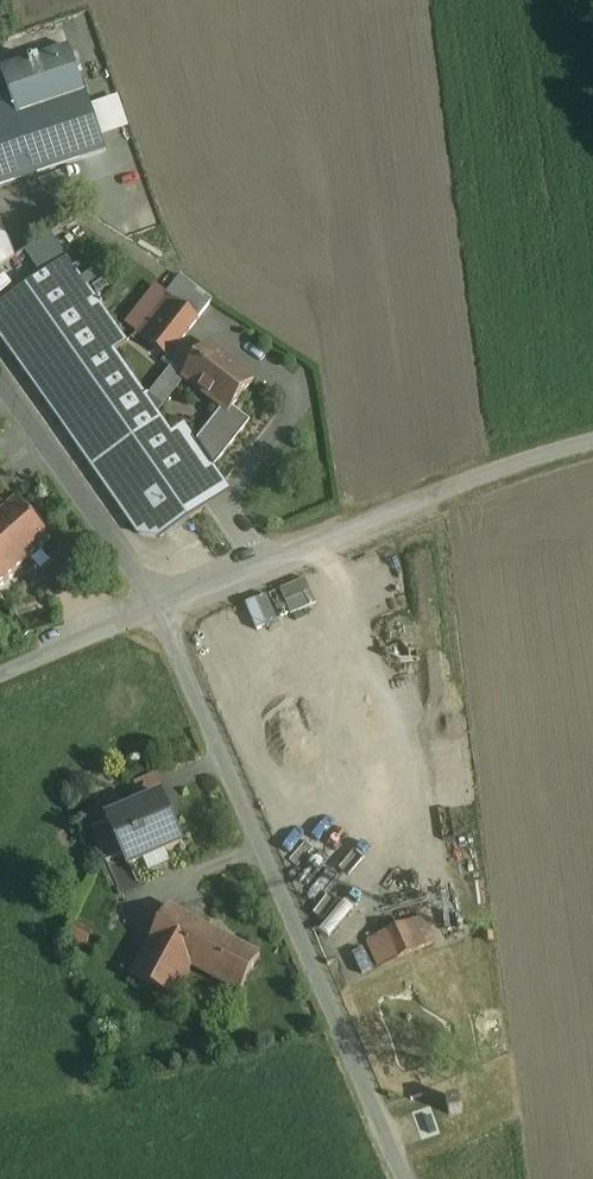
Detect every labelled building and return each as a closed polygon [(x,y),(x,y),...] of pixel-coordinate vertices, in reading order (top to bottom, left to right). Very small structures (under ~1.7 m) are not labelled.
[(0,98),(0,186),(105,150),(69,47),(1,70),(9,95),(0,98)] [(11,245),(0,219),(0,252),(11,245)] [(24,253),(42,278),(0,307),(0,339),(58,420),(128,372),(114,353),(127,344),(49,235),(24,253)] [(212,302),(181,278),(167,296),(198,320),(212,302)] [(167,296),(136,335),(167,360),(198,320),(167,296)] [(255,382),(208,346),(182,380),(222,411),(228,416),(233,409),(255,382)] [(128,372),(58,420),(131,525),(190,485),(214,468),(197,443),(184,426),(171,435),(128,372)] [(228,416),(222,411),(197,443),(214,468),(216,467),(250,423),(233,409),(228,416)] [(190,485),(132,524),(140,536),(160,540),(206,508),(190,485)] [(11,512),(0,499),(0,522),(11,512)] [(51,544),(17,507),(11,512),(0,522),(0,591),(51,544)] [(168,773),(144,784),(152,803),(177,792),(168,773)] [(162,800),(109,823),(124,855),(129,868),(182,845),(162,800)] [(109,823),(92,830),(106,863),(124,855),(109,823)] [(212,931),(169,908),(149,944),(192,967),(212,931)] [(421,918),(368,942),(380,968),(432,944),(421,918)] [(92,936),(71,925),(65,938),(86,949),(92,936)] [(259,957),(212,931),(192,967),(240,992),(259,957)] [(149,944),(131,978),(174,1001),(192,967),(149,944)] [(459,1100),(446,1102),(448,1115),(462,1113),(459,1100)]
